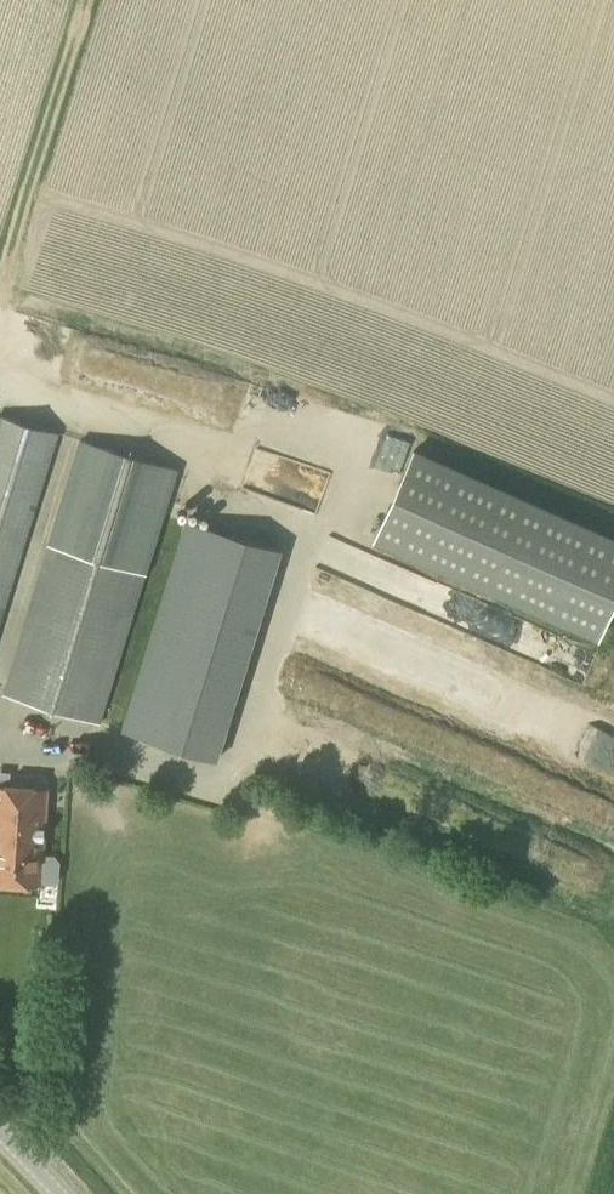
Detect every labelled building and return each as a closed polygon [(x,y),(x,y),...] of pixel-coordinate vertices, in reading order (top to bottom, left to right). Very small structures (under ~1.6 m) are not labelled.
[(56,433),(0,417),(0,618),(56,433)] [(100,724),(177,470),(80,440),(3,694),(100,724)] [(613,605),(613,536),(413,448),(372,541),(599,640),(613,605)] [(217,759),(281,550),(188,522),(124,731),(217,759)] [(572,667),(577,654),(548,643),(551,635),(521,624),(514,646),(572,667)] [(59,879),(60,861),(54,854),(42,853),(46,789),(0,786),(0,881),(40,884),(40,883),(53,884),(59,879)]
